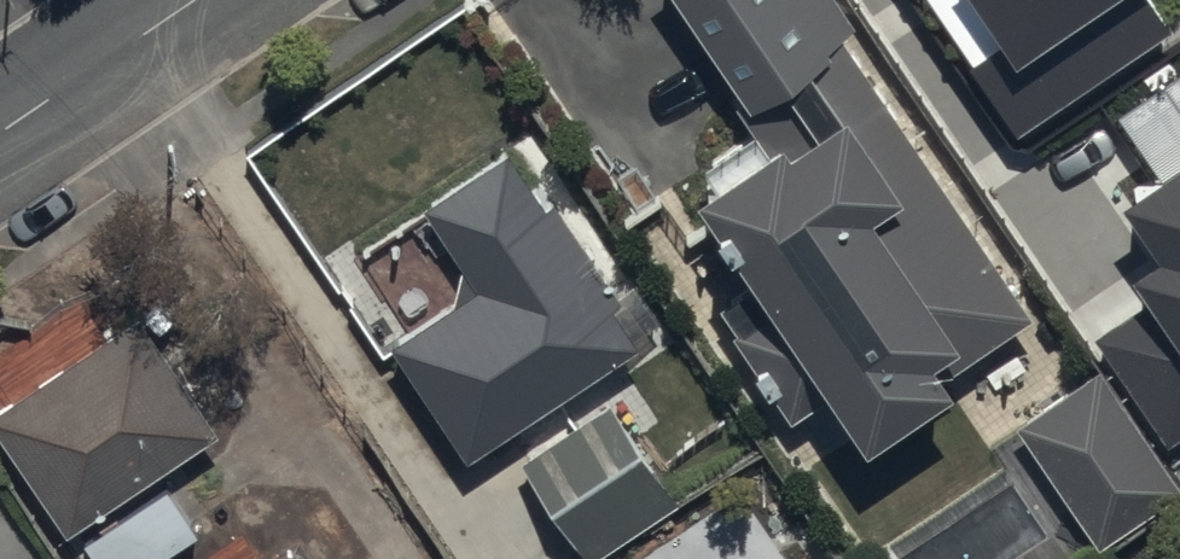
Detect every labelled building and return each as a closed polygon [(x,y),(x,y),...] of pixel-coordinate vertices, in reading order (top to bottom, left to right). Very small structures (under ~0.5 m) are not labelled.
[(833,394),(876,457),(958,402),(944,382),(1033,322),(842,38),(853,31),(833,0),(685,0),(752,99),(737,108),(773,162),(706,206),(762,288),(722,315),(794,420),(833,394)] [(1004,38),(964,65),(1017,143),(1179,33),(1179,31),(1159,0),(978,0),(1004,38)] [(1179,453),(1179,50),(1108,98),(1147,156),(1112,179),(1148,234),(1120,253),(1141,284),(1085,322),(1175,456),(1179,453)] [(395,352),(474,468),(648,351),(569,235),(511,149),(424,207),(482,294),(395,352)] [(64,516),(215,415),(133,294),(0,383),(0,421),(64,516)] [(1103,551),(1179,500),(1179,494),(1099,374),(1020,428),(1103,551)] [(592,558),(598,558),(679,505),(615,410),(529,467),(592,558)] [(84,542),(95,558),(160,558),(195,535),(164,488),(84,542)] [(297,530),(254,558),(316,558),(297,530)]
